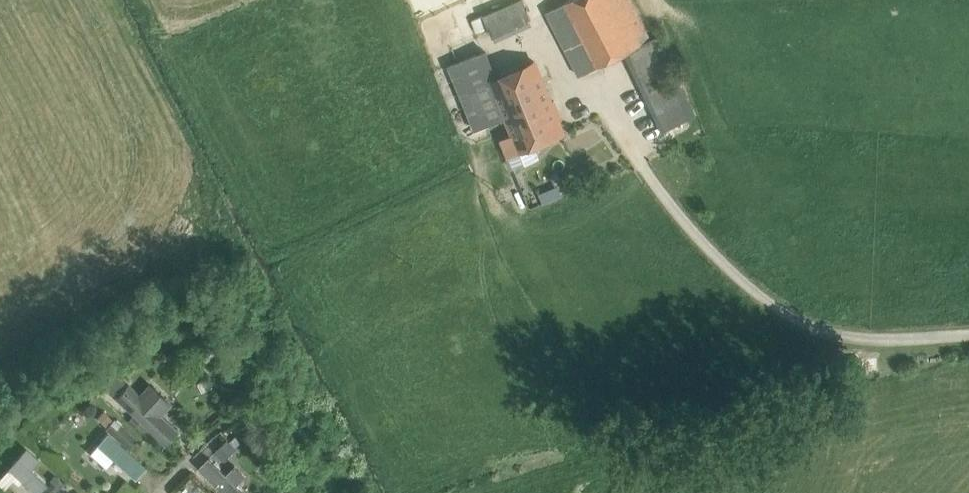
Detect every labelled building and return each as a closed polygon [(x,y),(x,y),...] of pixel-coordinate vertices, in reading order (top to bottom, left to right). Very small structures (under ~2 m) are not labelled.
[(484,14),(494,35),(530,18),(523,0),(514,0),(484,14)] [(565,1),(598,64),(624,51),(649,38),(630,0),(567,0),(565,1)] [(598,64),(565,1),(546,10),(579,74),(598,64)] [(650,38),(649,38),(624,51),(653,113),(662,109),(672,104),(680,100),(650,38)] [(485,50),(450,64),(477,128),(506,117),(491,79),(497,77),(485,50)] [(497,77),(491,79),(506,117),(509,124),(553,106),(535,61),(497,77)] [(672,104),(662,109),(667,117),(677,112),(672,104)] [(553,106),(509,124),(513,132),(501,138),(507,154),(563,131),(553,106)] [(555,182),(536,191),(540,201),(560,193),(555,182)] [(151,385),(140,397),(128,387),(119,397),(167,441),(177,430),(158,413),(169,401),(151,385)] [(144,466),(108,433),(98,443),(135,476),(144,466)] [(210,456),(200,466),(227,492),(243,492),(245,491),(210,456)] [(18,457),(9,467),(38,492),(47,483),(18,457)]
